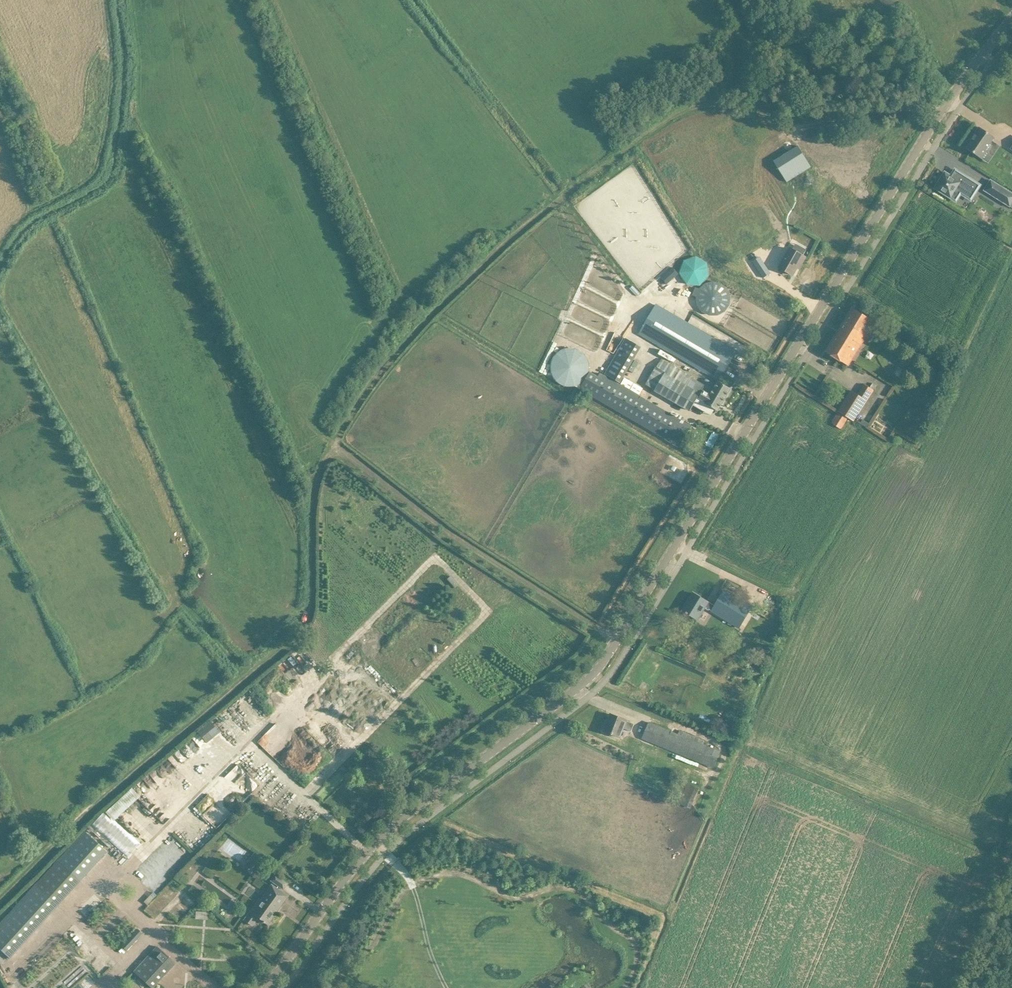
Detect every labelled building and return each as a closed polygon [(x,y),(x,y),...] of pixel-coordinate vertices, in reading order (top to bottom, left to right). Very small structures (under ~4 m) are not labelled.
[(972,141),(967,149),(982,159),(987,151),(986,150),(994,137),(979,127),(970,140),(972,141)] [(798,146),(775,161),(787,183),(811,167),(798,146)] [(1000,179),(1011,185),(1011,154),(1000,179)] [(980,186),(955,170),(951,177),(945,173),(936,188),(950,198),(958,186),(973,195),(980,186)] [(991,181),(985,190),(1010,206),(1011,202),(1011,194),(991,181)] [(779,268),(792,275),(799,264),(801,265),(805,257),(803,256),(806,250),(796,244),(792,250),(790,249),(779,268)] [(680,270),(680,271),(680,273),(680,274),(680,275),(681,276),(681,278),(682,279),(682,280),(683,281),(684,282),(685,283),(686,284),(687,284),(689,285),(691,286),(692,286),(693,286),(694,286),(696,286),(697,286),(698,286),(700,285),(701,285),(702,284),(703,284),(704,283),(705,282),(706,281),(707,280),(707,279),(708,278),(708,276),(709,275),(709,274),(709,273),(709,271),(709,270),(709,269),(709,268),(708,266),(708,265),(707,264),(707,263),(706,262),(705,261),(704,260),(703,259),(702,259),(701,258),(699,258),(698,257),(697,257),(696,257),(694,257),(693,257),(692,257),(691,257),(689,258),(688,258),(687,259),(686,259),(685,260),(684,261),(683,262),(682,263),(682,264),(681,265),(681,266),(680,268),(680,269),(680,270)] [(760,258),(753,262),(764,279),(771,275),(760,258)] [(672,268),(666,273),(672,279),(678,274),(672,268)] [(656,305),(639,333),(719,380),(736,352),(656,305)] [(826,352),(834,357),(848,365),(875,322),(853,308),(826,352)] [(626,339),(605,374),(620,382),(641,347),(626,339)] [(551,366),(551,367),(551,369),(552,371),(552,372),(553,374),(553,375),(554,377),(555,378),(556,380),(557,381),(558,382),(560,383),(561,384),(562,385),(564,385),(565,386),(567,386),(569,386),(570,386),(572,386),(574,386),(575,386),(577,385),(578,385),(580,384),(581,383),(583,382),(584,381),(585,380),(586,378),(587,377),(588,375),(588,374),(589,372),(589,371),(589,369),(589,367),(589,366),(589,364),(589,363),(588,361),(588,359),(587,358),(586,357),(585,355),(584,354),(583,353),(581,352),(580,351),(578,350),(577,350),(575,349),(574,349),(572,349),(570,348),(569,349),(567,349),(565,349),(564,350),(562,350),(561,351),(560,352),(558,353),(557,354),(556,355),(555,357),(554,358),(553,359),(553,361),(552,363),(552,364),(551,366)] [(701,392),(666,372),(656,390),(690,410),(698,397),(701,392)] [(604,375),(592,396),(679,447),(691,426),(604,375)] [(718,410),(730,389),(718,382),(714,389),(710,396),(702,391),(701,392),(698,397),(707,402),(706,403),(718,410)] [(852,391),(838,412),(852,421),(876,385),(872,383),(869,388),(864,385),(858,395),(852,391)] [(723,590),(711,611),(738,628),(751,607),(723,590)] [(683,610),(691,616),(697,619),(708,602),(693,593),(683,610)] [(646,649),(643,654),(653,661),(656,656),(646,649)] [(604,731),(613,735),(620,737),(623,728),(631,731),(634,724),(611,714),(604,731)] [(197,732),(207,744),(219,733),(209,722),(197,732)] [(650,722),(642,738),(692,759),(698,742),(650,722)] [(700,745),(695,757),(709,763),(712,757),(717,759),(719,753),(700,745)] [(680,783),(672,800),(691,808),(699,791),(680,783)] [(108,811),(116,820),(143,795),(134,786),(108,811)] [(110,842),(112,840),(128,857),(140,845),(108,810),(93,824),(110,842)] [(84,831),(34,886),(56,906),(107,851),(84,831)] [(245,866),(254,873),(264,859),(255,852),(245,866)] [(270,880),(278,886),(283,889),(287,883),(275,875),(270,880)] [(257,877),(253,883),(260,889),(265,883),(257,877)] [(258,917),(267,924),(277,911),(275,909),(286,895),(271,885),(257,904),(251,913),(250,912),(244,920),(251,926),(258,917)] [(0,924),(0,949),(9,958),(56,906),(34,886),(0,924)] [(121,946),(126,951),(142,934),(137,929),(121,946)] [(134,971),(145,982),(152,987),(158,982),(175,963),(168,957),(156,946),(134,971)]
